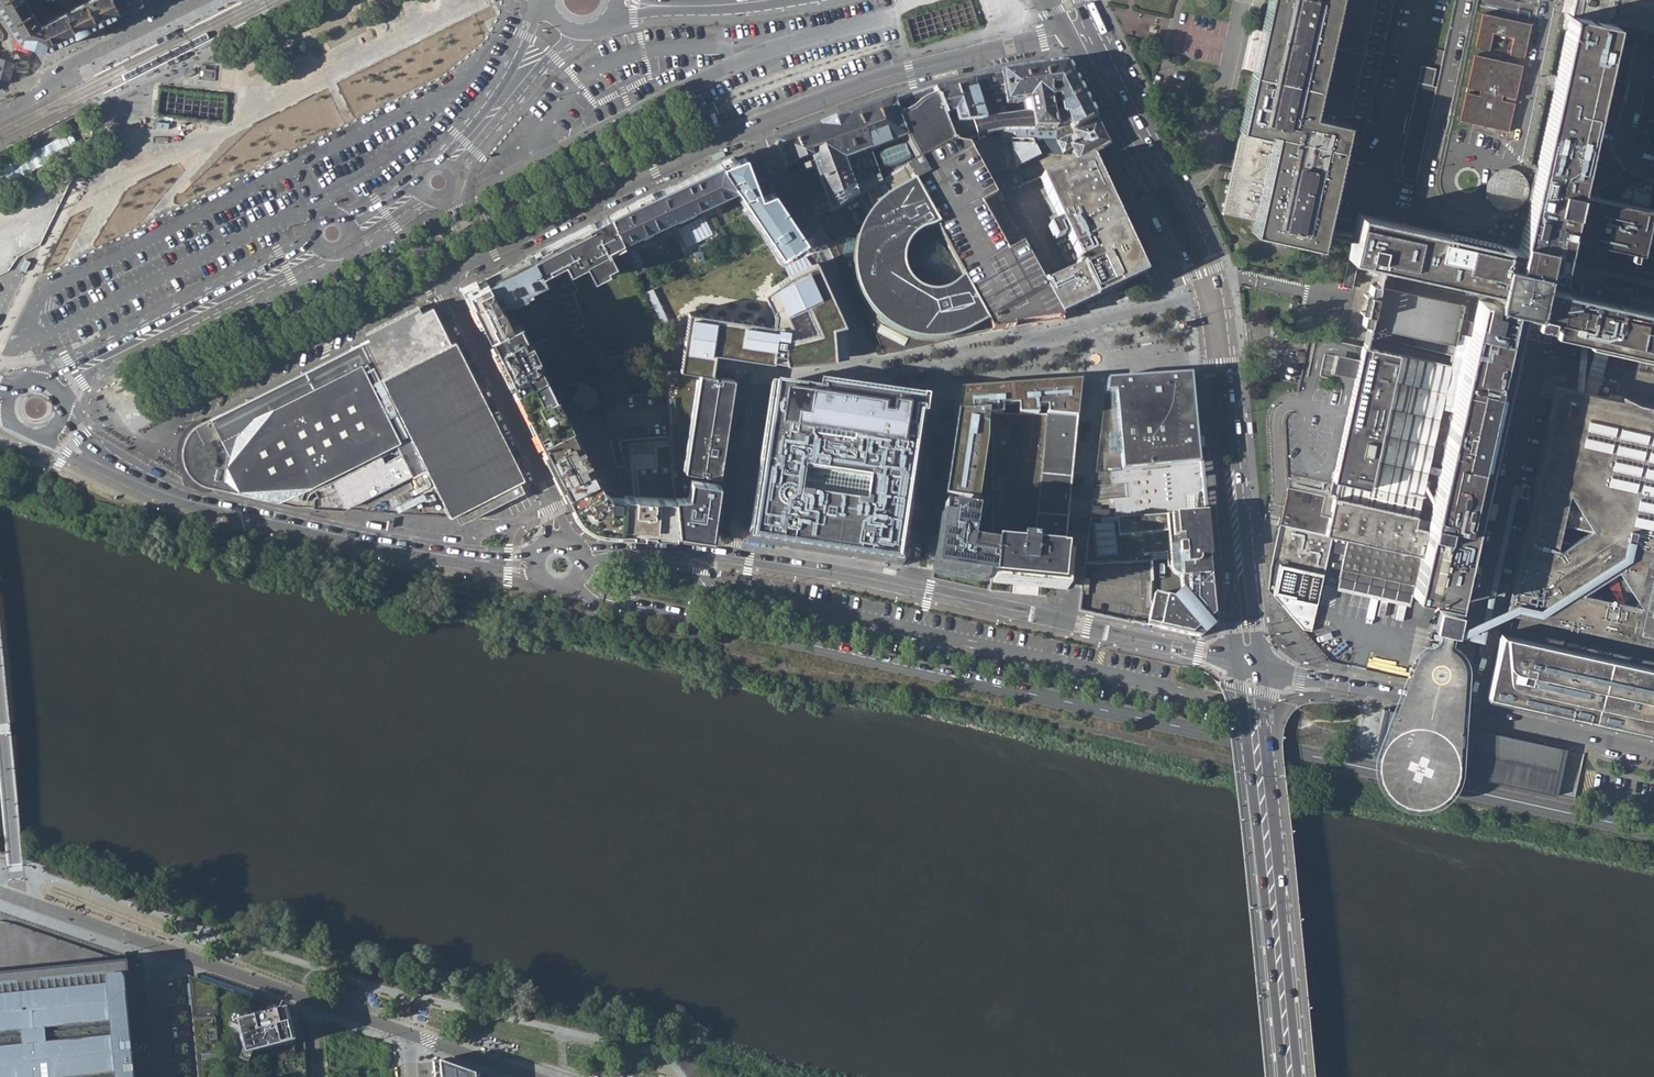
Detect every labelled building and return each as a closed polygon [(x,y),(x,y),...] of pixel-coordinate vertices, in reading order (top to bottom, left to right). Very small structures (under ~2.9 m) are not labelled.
[(20,42),(46,49),(119,14),(111,0),(87,0),(40,24),(25,0),(0,0),(0,7),(20,42)] [(119,14),(130,8),(125,0),(111,0),(119,14)] [(130,8),(143,2),(142,0),(125,0),(130,8)] [(1356,221),(1326,215),(1335,175),(1344,137),(1363,142),(1395,0),(1269,0),(1260,40),(1258,49),(1256,58),(1238,139),(1231,172),(1230,176),(1228,183),(1222,213),(1254,220),(1252,231),(1277,237),(1319,246),(1322,232),(1352,239),(1356,221)] [(1570,14),(1614,24),(1653,33),(1653,0),(1573,0),(1570,14)] [(1652,209),(1653,198),(1653,185),(1646,184),(1646,182),(1640,183),(1636,185),(1631,187),(1627,190),(1624,192),(1622,196),(1623,197),(1621,202),(1605,199),(1598,197),(1577,193),(1581,174),(1599,96),(1602,78),(1614,24),(1570,14),(1536,167),(1530,198),(1518,248),(1358,213),(1356,221),(1352,239),(1348,258),(1381,265),(1377,285),(1370,284),(1368,295),(1364,293),(1362,303),(1360,312),(1364,313),(1362,324),(1368,326),(1363,346),(1357,371),(1332,478),(1337,479),(1334,496),(1288,485),(1280,524),(1283,525),(1273,564),(1278,565),(1272,595),(1316,604),(1328,549),(1343,553),(1338,578),(1411,594),(1412,595),(1455,604),(1514,333),(1548,341),(1550,332),(1594,341),(1609,345),(1653,355),(1653,298),(1633,293),(1635,284),(1653,288),(1653,210),(1652,209)] [(1526,60),(1533,26),(1485,15),(1478,49),(1491,52),(1495,35),(1515,39),(1512,57),(1526,60)] [(177,34),(175,30),(166,35),(157,40),(158,43),(177,34)] [(167,61),(169,65),(179,61),(188,56),(186,52),(167,61)] [(1469,88),(1518,99),(1525,67),(1476,56),(1469,88)] [(233,78),(234,62),(220,62),(220,78),(233,78)] [(1067,63),(1046,66),(1044,66),(1054,129),(1057,138),(1096,119),(1067,63)] [(1025,102),(1027,112),(1031,111),(1034,130),(1054,129),(1044,66),(1023,69),(1023,70),(1002,73),(1001,74),(988,76),(990,88),(993,88),(993,93),(996,94),(1005,92),(1007,105),(1025,102)] [(1436,68),(1425,66),(1411,129),(1400,176),(1411,179),(1436,68)] [(1599,96),(1625,101),(1629,84),(1602,78),(1599,96)] [(948,125),(985,118),(985,117),(973,79),(934,88),(948,125)] [(918,161),(956,145),(948,125),(934,88),(895,97),(910,138),(918,161)] [(1462,121),(1511,132),(1517,105),(1468,94),(1462,121)] [(819,126),(776,142),(786,169),(797,165),(809,160),(818,183),(829,212),(858,200),(844,162),(910,138),(895,97),(855,112),(849,114),(848,115),(819,125),(819,126)] [(1027,112),(1019,113),(1022,119),(1024,130),(1034,130),(1031,111),(1027,112)] [(1019,113),(985,117),(985,118),(948,125),(956,145),(977,138),(985,135),(999,131),(1008,131),(1024,130),(1022,119),(1019,113)] [(1109,144),(1096,119),(1057,138),(1032,139),(1011,141),(1016,166),(1039,155),(1039,154),(1062,155),(1062,153),(1070,149),(1077,160),(1074,162),(1074,164),(1077,163),(1090,155),(1102,148),(1104,147),(1109,144)] [(1024,130),(1008,131),(1011,141),(1032,139),(1057,138),(1054,129),(1034,130),(1024,130)] [(1008,131),(999,131),(1002,143),(1011,141),(1008,131)] [(151,133),(150,134),(149,135),(149,137),(149,138),(150,140),(151,141),(152,141),(154,142),(156,141),(157,140),(158,139),(159,137),(159,136),(158,134),(157,133),(156,132),(154,132),(152,132),(151,133)] [(956,145),(918,161),(925,176),(897,192),(889,197),(884,200),(879,205),(875,209),(866,218),(864,221),(857,236),(854,247),(853,253),(852,261),(853,272),(855,283),(857,291),(861,300),(870,314),(878,322),(886,328),(894,333),(902,337),(912,340),(922,342),(937,343),(946,341),(954,339),(970,332),(988,323),(991,330),(1003,328),(1027,325),(1063,320),(1060,314),(1043,282),(995,196),(987,182),(968,147),(956,145)] [(753,150),(720,163),(736,185),(739,189),(781,255),(805,239),(799,230),(794,222),(802,216),(776,177),(766,172),(759,153),(755,151),(753,150)] [(1599,189),(1627,168),(1617,154),(1589,176),(1581,174),(1577,193),(1598,197),(1599,189)] [(1036,180),(1056,220),(1045,226),(1051,241),(1060,237),(1056,228),(1059,227),(1076,261),(1065,267),(1067,272),(1043,282),(1060,314),(1075,307),(1085,303),(1118,288),(1145,275),(1090,155),(1077,163),(1074,164),(1036,180)] [(918,161),(858,200),(866,218),(875,209),(879,205),(884,200),(889,197),(897,192),(925,176),(918,161)] [(662,190),(674,216),(685,238),(696,259),(704,255),(706,258),(720,250),(696,205),(708,201),(736,185),(720,163),(662,190)] [(987,182),(995,196),(1023,184),(1017,169),(987,182)] [(817,220),(829,212),(818,183),(798,191),(800,195),(817,220)] [(662,190),(609,215),(622,240),(639,233),(674,216),(662,190)] [(609,215),(530,255),(542,274),(563,263),(567,270),(568,274),(586,265),(594,281),(603,276),(602,273),(611,267),(616,265),(611,254),(625,246),(622,240),(609,215)] [(802,216),(794,222),(799,230),(807,224),(802,216)] [(1487,224),(1483,225),(1482,231),(1511,238),(1515,219),(1499,216),(1496,218),(1493,221),(1490,223),(1487,224)] [(807,224),(799,230),(805,239),(813,233),(807,224)] [(762,247),(651,298),(669,338),(669,367),(712,374),(715,362),(773,370),(857,361),(820,265),(784,282),(762,247)] [(529,303),(572,282),(568,274),(567,270),(563,263),(542,274),(530,255),(485,279),(498,303),(500,305),(503,303),(506,309),(510,307),(514,314),(519,322),(546,374),(552,385),(570,382),(529,303)] [(603,276),(613,271),(611,267),(602,273),(603,276)] [(466,289),(491,337),(502,332),(519,322),(514,314),(510,315),(506,309),(503,303),(500,305),(498,303),(485,279),(466,289)] [(1390,280),(1380,326),(1470,347),(1480,301),(1390,280)] [(1633,293),(1653,298),(1653,288),(1635,284),(1633,293)] [(593,337),(578,305),(573,293),(549,305),(588,379),(595,378),(591,361),(600,361),(600,333),(593,337)] [(440,501),(448,517),(496,492),(501,501),(523,490),(510,467),(512,466),(510,464),(509,464),(503,451),(504,450),(502,449),(488,420),(489,420),(488,418),(487,419),(481,406),(482,405),(480,404),(479,404),(473,391),(474,390),(473,388),(472,388),(465,376),(466,375),(465,373),(464,374),(457,361),(459,359),(456,358),(449,344),(450,344),(432,308),(212,418),(192,429),(186,437),(183,443),(181,450),(181,458),(184,465),(187,472),(192,478),(197,483),(202,486),(209,488),(291,505),(344,509),(411,475),(424,500),(416,504),(418,508),(426,504),(427,507),(440,501)] [(496,348),(517,389),(546,374),(519,322),(502,332),(491,337),(496,348)] [(1594,341),(1582,391),(1597,394),(1609,345),(1594,341)] [(673,492),(677,532),(710,537),(733,378),(663,368),(666,391),(674,492),(673,492)] [(1148,373),(1107,377),(1105,391),(1115,391),(1121,468),(1200,461),(1196,410),(1194,410),(1190,370),(1148,373)] [(599,525),(620,528),(624,501),(603,416),(601,414),(597,393),(595,378),(588,379),(570,382),(552,385),(546,374),(517,389),(577,509),(599,525)] [(958,389),(933,569),(991,579),(994,548),(994,545),(973,543),(977,507),(992,413),(1037,414),(1047,415),(1076,418),(1081,380),(958,389)] [(751,533),(750,541),(792,547),(901,563),(902,556),(910,500),(923,416),(925,417),(926,407),(923,407),(880,413),(879,400),(878,399),(878,398),(878,397),(877,396),(876,395),(875,395),(874,395),(873,394),(872,394),(871,394),(870,395),(869,395),(868,396),(868,397),(867,397),(867,398),(860,412),(819,391),(773,384),(751,533)] [(1556,385),(1508,595),(1506,604),(1505,610),(1508,611),(1653,644),(1653,407),(1635,403),(1620,395),(1619,399),(1597,394),(1582,391),(1556,385)] [(666,391),(597,393),(601,414),(603,416),(624,501),(632,529),(677,532),(673,492),(674,492),(666,391)] [(867,398),(819,391),(860,412),(867,398)] [(880,413),(923,407),(879,400),(880,413)] [(1063,555),(1076,418),(1047,415),(1034,546),(1033,552),(1063,555)] [(620,528),(632,529),(624,501),(620,528)] [(1092,505),(1085,564),(1165,560),(1166,567),(1170,567),(1171,570),(1172,571),(1173,573),(1175,574),(1177,575),(1179,576),(1182,576),(1183,592),(1179,591),(1174,598),(1174,600),(1176,603),(1150,599),(1151,604),(1146,625),(1160,628),(1161,629),(1200,638),(1214,622),(1205,513),(1191,514),(1117,518),(1108,518),(1108,508),(1100,509),(1100,504),(1092,505)] [(902,556),(901,563),(792,547),(750,541),(751,533),(749,533),(748,542),(902,565),(904,556),(902,556)] [(1060,586),(1063,555),(1033,552),(1034,546),(1019,545),(1019,550),(994,548),(991,579),(1060,586)] [(1457,627),(1455,635),(1508,611),(1505,610),(1506,604),(1457,627)] [(1460,614),(1439,609),(1434,630),(1438,631),(1451,634),(1455,635),(1457,627),(1460,614)] [(1556,795),(1566,749),(1464,727),(1457,725),(1457,718),(1458,706),(1458,697),(1460,669),(1459,664),(1457,659),(1453,654),(1448,650),(1451,634),(1438,631),(1435,647),(1429,649),(1424,651),(1419,655),(1415,661),(1406,685),(1403,694),(1398,705),(1396,711),(1387,709),(1383,708),(1376,739),(1373,754),(1379,756),(1378,762),(1378,770),(1379,776),(1383,783),(1386,788),(1392,794),(1398,798),(1405,802),(1413,803),(1423,805),(1430,804),(1439,800),(1448,794),(1454,788),(1457,781),(1461,774),(1556,795)] [(1500,633),(1486,696),(1653,733),(1653,668),(1500,633)] [(138,1050),(136,1027),(133,1003),(129,959),(0,971),(0,1076),(140,1076),(138,1050)] [(189,983),(190,993),(198,1076),(306,1076),(304,1053),(294,1053),(293,1043),(285,1009),(231,990),(196,978),(188,975),(189,983)] [(639,1054),(627,1051),(626,1058),(637,1061),(639,1054)] [(460,1071),(433,1061),(434,1076),(477,1076),(460,1071)]
